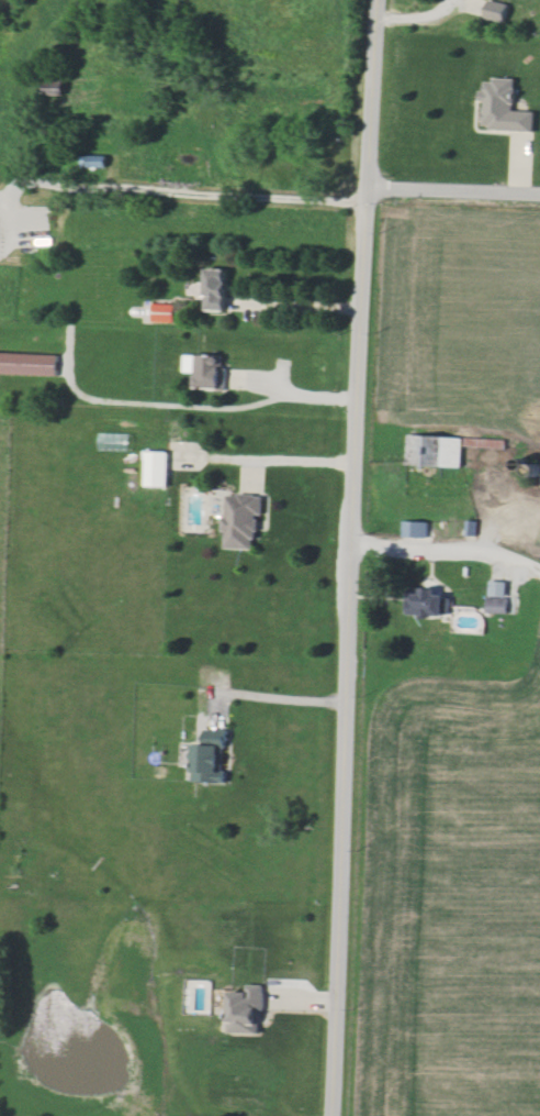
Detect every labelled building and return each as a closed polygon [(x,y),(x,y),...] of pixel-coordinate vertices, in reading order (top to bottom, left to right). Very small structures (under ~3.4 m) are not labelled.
[(506,23),(510,5),(493,0),(490,0),(486,17),(506,23)] [(536,131),(537,111),(516,111),(517,80),(484,78),(483,101),(485,101),(484,129),(536,131)] [(108,155),(88,156),(89,168),(109,167),(108,155)] [(229,311),(230,269),(209,269),(208,311),(229,311)] [(177,322),(178,304),(155,304),(155,322),(177,322)] [(0,353),(0,374),(60,376),(60,354),(0,353)] [(186,372),(198,373),(197,389),(227,390),(228,356),(187,355),(186,372)] [(463,467),(464,437),(408,435),(407,465),(463,467)] [(170,452),(148,452),(148,486),(170,486),(170,452)] [(226,549),(258,550),(259,515),(265,515),(265,496),(227,494),(226,549)] [(428,538),(429,521),(404,521),(403,537),(428,538)] [(507,581),(490,581),(489,596),(507,596),(507,581)] [(438,588),(422,588),(422,593),(407,593),(407,615),(451,616),(451,596),(438,596),(438,588)] [(508,597),(487,597),(486,613),(508,613),(508,597)] [(227,783),(228,736),(206,736),(206,745),(197,744),(196,782),(227,783)] [(266,1009),(267,985),(248,984),(248,992),(232,991),(230,1034),(261,1035),(261,1009),(266,1009)]
